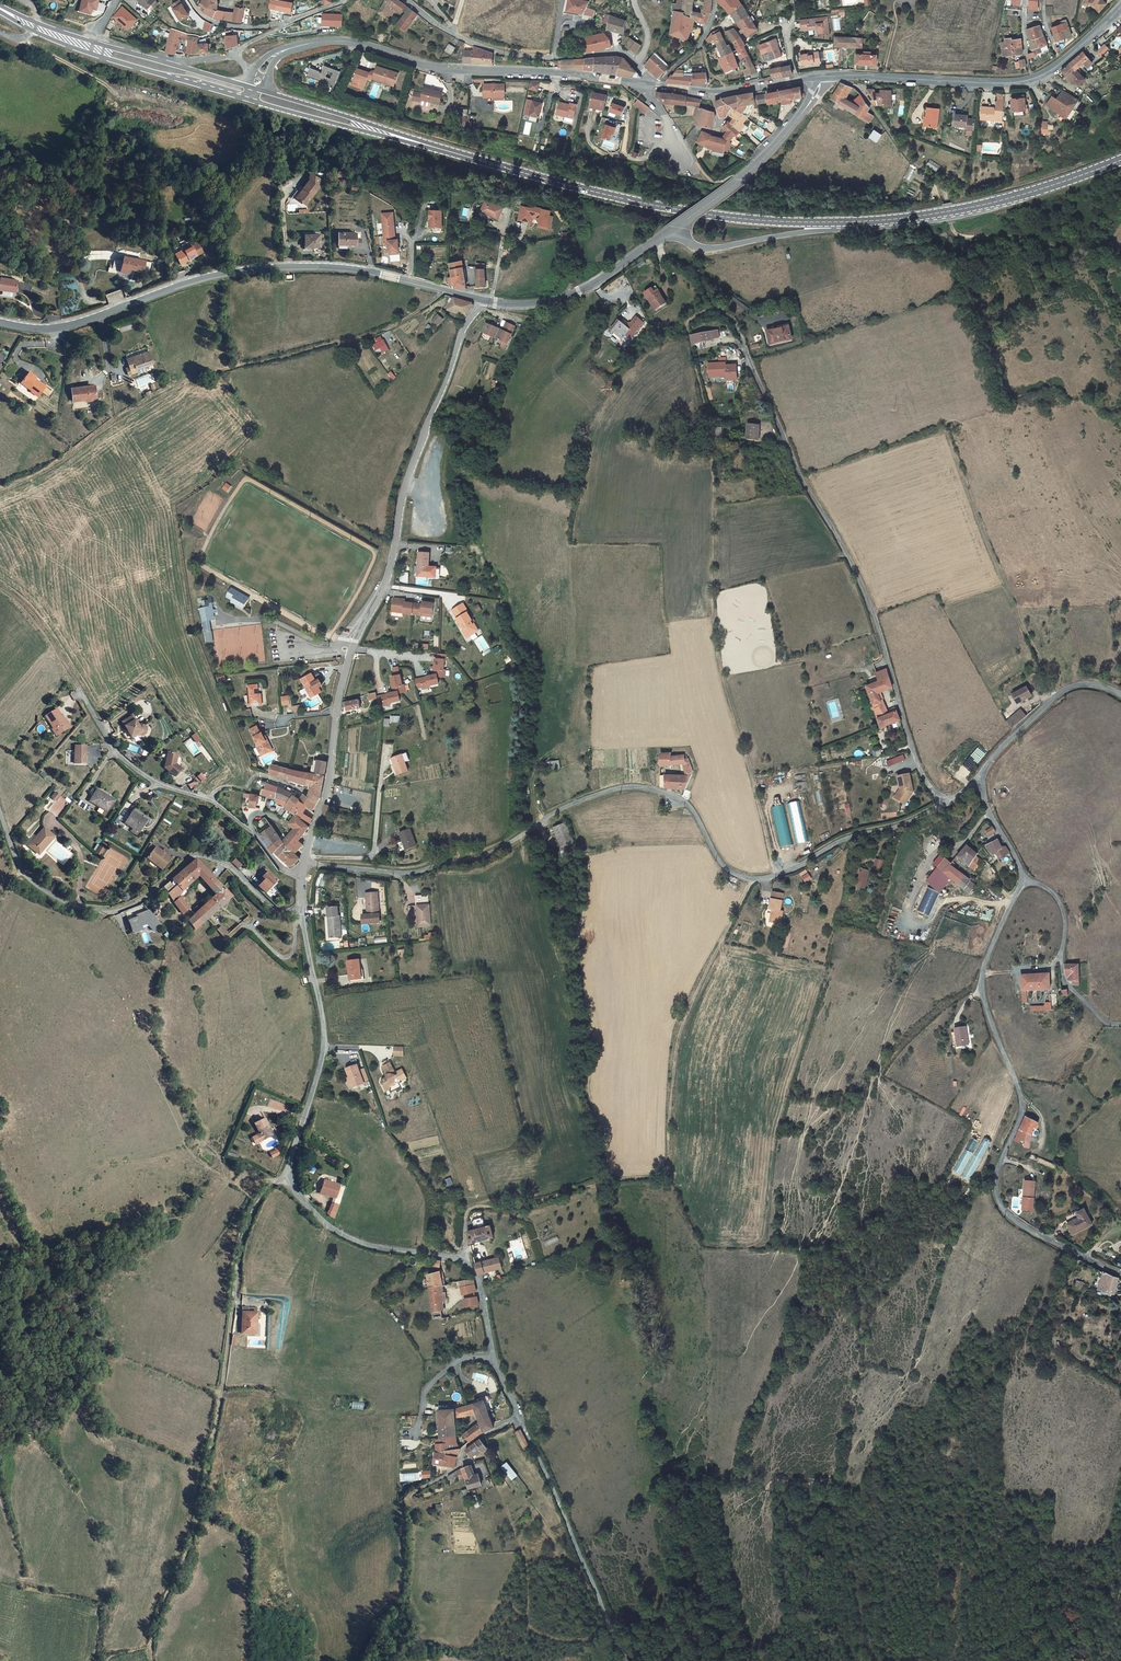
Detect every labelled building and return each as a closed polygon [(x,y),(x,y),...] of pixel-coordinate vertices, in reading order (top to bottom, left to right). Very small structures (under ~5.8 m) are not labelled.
[(80,9),(91,12),(93,6),(97,8),(99,0),(83,0),(80,9)] [(172,4),(175,8),(182,19),(190,13),(181,0),(178,0),(172,4)] [(210,14),(215,16),(219,9),(214,6),(214,1),(214,0),(204,0),(200,5),(203,8),(206,11),(210,14)] [(401,11),(402,9),(406,3),(403,0),(386,0),(380,11),(386,16),(388,13),(392,5),(396,8),(401,11)] [(590,0),(566,0),(564,11),(593,16),(596,10),(586,8),(590,0)] [(672,10),(673,1),(665,0),(663,8),(672,10)] [(676,10),(685,11),(687,0),(679,0),(679,2),(674,2),(673,10),(676,10)] [(685,11),(694,12),(694,9),(695,0),(687,0),(685,11)] [(1028,9),(1036,10),(1037,0),(1029,0),(1028,9)] [(1084,4),(1084,5),(1089,6),(1097,14),(1098,15),(1106,7),(1100,1),(1099,2),(1097,0),(1085,0),(1084,4)] [(407,12),(411,6),(406,3),(402,9),(407,12)] [(704,11),(694,9),(694,12),(694,15),(697,16),(709,22),(713,11),(714,6),(706,4),(704,11)] [(392,5),(388,13),(392,14),(396,8),(392,5)] [(411,6),(407,12),(398,23),(407,30),(419,13),(411,6)] [(244,9),(236,8),(235,13),(234,19),(244,21),(244,9)] [(224,20),(226,12),(219,9),(215,16),(218,17),(221,18),(224,20)] [(697,18),(685,11),(676,10),(674,24),(683,26),(684,20),(696,22),(697,18)] [(344,14),(324,13),(323,24),(343,26),(344,14)] [(758,28),(749,14),(738,20),(742,27),(744,26),(747,35),(758,28)] [(625,33),(627,20),(613,15),(610,28),(625,33)] [(829,15),(802,18),(803,27),(818,25),(820,32),(831,30),(829,15)] [(673,33),(690,38),(696,22),(684,20),(683,26),(674,24),(673,33)] [(211,25),(205,22),(203,30),(210,31),(211,25)] [(1052,32),(1063,29),(1067,28),(1066,22),(1051,26),(1052,32)] [(1035,37),(1043,35),(1039,24),(1025,28),(1031,49),(1039,47),(1035,37)] [(713,31),(717,39),(725,36),(721,27),(713,31)] [(738,29),(736,27),(727,30),(735,40),(741,34),(740,31),(738,29)] [(174,28),(167,51),(176,52),(178,44),(180,44),(183,36),(188,37),(189,32),(174,28)] [(1063,29),(1052,32),(1054,40),(1056,40),(1057,43),(1065,41),(1071,40),(1069,32),(1064,33),(1063,29)] [(586,36),(589,50),(612,45),(612,43),(613,43),(612,41),(611,41),(611,38),(605,32),(600,33),(599,31),(596,31),(597,34),(594,34),(594,33),(591,33),(591,35),(586,36)] [(238,34),(226,36),(227,44),(229,49),(239,44),(238,34)] [(746,44),(741,34),(735,40),(738,48),(744,45),(746,44)] [(643,44),(633,39),(625,35),(623,42),(637,52),(643,44)] [(1031,49),(1032,51),(1025,52),(1026,57),(1034,56),(1034,54),(1048,48),(1048,47),(1043,35),(1035,37),(1039,47),(1031,49)] [(731,51),(734,50),(730,42),(728,42),(725,36),(717,39),(719,42),(724,54),(731,51)] [(836,45),(864,46),(864,40),(867,40),(867,36),(857,36),(851,36),(836,36),(836,45)] [(1004,47),(1020,45),(1019,38),(1015,38),(1015,37),(1004,37),(1004,47)] [(765,42),(772,59),(783,54),(776,38),(765,42)] [(198,53),(199,52),(201,43),(201,41),(191,39),(188,53),(198,53)] [(212,43),(201,43),(199,52),(209,51),(212,51),(212,43)] [(451,43),(448,50),(454,54),(458,47),(451,43)] [(1098,52),(1102,55),(1103,54),(1104,54),(1110,48),(1105,43),(1099,50),(1100,51),(1098,52)] [(466,49),(464,61),(495,63),(496,54),(494,54),(494,52),(479,51),(480,47),(476,45),(475,50),(466,49)] [(1005,55),(1021,53),(1020,45),(1004,47),(1005,55)] [(821,62),(820,56),(818,56),(817,50),(813,51),(813,53),(809,54),(809,52),(800,54),(803,64),(814,62),(815,63),(821,62)] [(726,70),(738,65),(735,56),(733,56),(731,51),(724,54),(718,57),(721,62),(722,62),(726,70)] [(866,53),(858,53),(858,63),(878,64),(878,54),(872,54),(873,51),(866,51),(866,53)] [(1071,64),(1075,68),(1076,69),(1079,67),(1084,62),(1088,66),(1093,61),(1085,52),(1071,64)] [(654,70),(660,76),(671,67),(659,54),(646,64),(652,71),(654,70)] [(618,72),(623,57),(622,56),(618,56),(615,55),(595,56),(594,69),(618,72)] [(576,58),(575,67),(594,69),(595,56),(583,58),(576,58)] [(623,57),(618,72),(642,75),(624,57),(623,57)] [(560,59),(560,66),(562,66),(575,67),(576,58),(563,59),(560,59)] [(745,61),(748,67),(745,68),(747,75),(758,70),(755,63),(754,64),(751,58),(745,61)] [(781,65),(783,74),(793,71),(791,63),(789,63),(781,65)] [(324,70),(314,67),(312,75),(312,76),(339,84),(344,69),(328,64),(325,72),(323,71),(324,70)] [(1075,68),(1071,64),(1063,71),(1068,75),(1075,68)] [(356,66),(351,80),(368,86),(370,77),(371,77),(372,78),(374,78),(375,77),(387,81),(387,80),(397,83),(401,72),(381,65),(379,70),(377,69),(372,71),(356,66)] [(783,74),(781,65),(771,67),(773,75),(773,76),(783,74)] [(692,85),(692,80),(693,80),(693,75),(684,75),(685,69),(678,67),(674,73),(672,72),(668,79),(669,80),(668,82),(672,83),(682,84),(692,85)] [(1075,68),(1068,75),(1076,83),(1077,82),(1081,85),(1087,79),(1076,69),(1075,68)] [(692,80),(692,85),(710,85),(708,74),(693,75),(693,80),(692,80)] [(540,83),(532,81),(530,88),(539,90),(540,83)] [(834,97),(841,102),(844,97),(846,98),(852,89),(850,88),(842,83),(834,97)] [(484,84),(484,92),(488,92),(488,97),(493,97),(494,95),(503,95),(505,96),(505,84),(484,84)] [(802,85),(780,89),(782,99),(790,97),(803,95),(802,85)] [(425,86),(424,91),(422,96),(431,99),(440,102),(443,91),(425,86)] [(877,98),(876,93),(875,89),(868,88),(866,91),(872,99),(877,98)] [(431,102),(431,99),(422,96),(424,91),(415,89),(413,98),(431,102)] [(769,101),(782,99),(780,89),(767,91),(769,101)] [(884,104),(892,105),(892,97),(893,90),(884,89),(884,91),(881,91),(881,93),(876,93),(877,98),(879,104),(884,104)] [(1064,89),(1058,98),(1074,107),(1079,99),(1064,89)] [(724,96),(733,107),(743,112),(744,112),(746,108),(749,108),(753,101),(756,100),(754,90),(724,96)] [(607,96),(593,91),(588,106),(602,110),(603,110),(607,96)] [(661,101),(672,101),(674,93),(658,91),(657,95),(658,95),(662,96),(661,101)] [(765,92),(757,93),(758,101),(766,100),(765,92)] [(868,111),(870,107),(860,92),(852,101),(846,98),(844,97),(841,102),(849,107),(851,109),(853,107),(857,109),(860,104),(868,111)] [(1005,102),(1004,93),(995,92),(995,95),(996,102),(996,109),(993,109),(993,106),(983,106),(981,107),(980,120),(1003,121),(1005,102)] [(674,93),(672,101),(686,102),(688,95),(685,94),(674,93)] [(1014,108),(1014,110),(1028,110),(1028,107),(1029,107),(1029,103),(1026,104),(1026,97),(1025,97),(1025,93),(1018,93),(1018,97),(1014,97),(1014,108)] [(1074,107),(1058,98),(1053,94),(1047,102),(1050,106),(1067,117),(1074,107)] [(561,95),(558,107),(565,109),(574,112),(578,98),(572,96),(572,98),(561,95)] [(700,104),(702,97),(688,95),(686,102),(700,104)] [(733,107),(724,96),(716,101),(716,103),(718,110),(721,116),(726,117),(730,113),(728,112),(733,107)] [(544,99),(535,97),(532,111),(541,113),(544,99)] [(646,113),(649,108),(638,99),(635,105),(643,111),(646,113)] [(1079,99),(1074,107),(1077,109),(1083,101),(1079,99)] [(612,101),(609,109),(622,113),(626,104),(621,103),(621,104),(612,101)] [(847,108),(840,104),(837,102),(834,107),(838,110),(839,108),(844,112),(847,108)] [(864,118),(870,122),(874,115),(868,111),(860,104),(857,109),(853,107),(851,109),(864,118)] [(714,110),(700,105),(698,113),(696,123),(712,127),(715,118),(715,114),(714,110)] [(602,110),(588,106),(587,110),(601,114),(602,110)] [(929,115),(928,124),(937,125),(939,107),(927,106),(926,115),(929,115)] [(744,121),(748,116),(743,112),(733,107),(728,112),(730,113),(735,117),(731,121),(738,127),(738,128),(743,133),(750,126),(744,121)] [(1081,111),(1077,109),(1074,107),(1067,117),(1073,117),(1081,111)] [(968,126),(975,127),(976,120),(967,120),(968,116),(968,113),(956,112),(955,123),(961,124),(961,123),(968,124),(968,126)] [(739,137),(743,133),(738,128),(729,120),(723,127),(728,130),(723,137),(728,139),(725,148),(729,150),(731,144),(738,146),(741,140),(733,136),(734,134),(739,137)] [(616,125),(606,122),(602,135),(610,138),(612,132),(613,129),(614,130),(616,125)] [(699,141),(710,146),(713,147),(716,148),(716,153),(723,156),(725,148),(728,139),(723,137),(720,136),(719,136),(718,140),(714,139),(715,135),(711,134),(711,133),(703,129),(699,141)] [(870,137),(878,142),(883,134),(875,129),(870,137)] [(74,160),(75,166),(88,163),(87,157),(74,160)] [(936,171),(939,166),(929,160),(926,165),(936,171)] [(324,176),(314,172),(311,177),(306,184),(309,185),(306,188),(301,196),(309,201),(321,184),(324,176)] [(486,199),(482,208),(491,212),(490,214),(498,218),(503,207),(486,199)] [(522,206),(519,219),(532,222),(533,218),(538,219),(540,222),(539,224),(547,226),(550,216),(551,210),(532,206),(532,208),(522,206)] [(431,218),(431,226),(442,226),(442,209),(430,209),(429,218),(431,218)] [(387,244),(387,250),(388,250),(398,249),(397,238),(395,239),(394,229),(392,229),(392,221),(393,221),(393,212),(381,213),(383,240),(384,240),(385,244),(387,244)] [(547,226),(539,224),(538,227),(549,229),(550,226),(553,216),(550,216),(547,226)] [(339,234),(339,246),(348,247),(356,247),(356,235),(339,234)] [(321,246),(321,236),(308,236),(308,247),(306,247),(306,250),(317,249),(317,247),(321,246)] [(192,248),(191,247),(184,251),(184,253),(178,256),(183,265),(203,254),(199,247),(196,246),(192,248)] [(129,269),(150,273),(152,262),(124,255),(120,275),(127,277),(129,269)] [(456,276),(457,281),(465,280),(462,260),(451,263),(453,276),(456,276)] [(486,286),(486,269),(477,269),(477,270),(477,285),(486,286)] [(456,276),(453,276),(450,276),(451,285),(455,285),(455,288),(466,286),(465,280),(457,281),(456,276)] [(1,278),(0,286),(0,290),(16,293),(18,281),(1,278)] [(650,298),(656,309),(667,302),(661,291),(657,294),(655,292),(650,295),(651,297),(650,298)] [(448,309),(467,314),(475,304),(455,297),(448,309)] [(438,313),(434,317),(440,323),(444,318),(438,313)] [(490,321),(484,320),(481,329),(498,335),(502,336),(507,337),(508,338),(513,320),(504,317),(502,323),(501,325),(490,321)] [(618,324),(613,329),(623,339),(632,330),(637,334),(647,324),(641,318),(636,323),(637,324),(630,327),(628,325),(623,321),(619,325),(618,324)] [(785,325),(764,330),(767,344),(788,339),(785,325)] [(700,336),(691,338),(693,346),(713,342),(711,333),(700,336)] [(375,345),(378,350),(382,348),(384,353),(390,350),(385,339),(375,345)] [(154,365),(149,351),(132,358),(136,366),(132,368),(127,369),(130,377),(138,374),(137,371),(154,365)] [(719,362),(708,363),(709,377),(726,377),(726,381),(738,381),(737,364),(726,365),(726,357),(719,358),(719,362)] [(29,372),(26,375),(34,381),(36,379),(37,378),(29,372)] [(26,375),(21,383),(33,391),(33,393),(40,398),(44,392),(49,396),(52,392),(47,388),(47,387),(36,379),(34,381),(26,375)] [(84,386),(72,387),(74,401),(86,400),(97,399),(96,388),(84,389),(84,386)] [(759,442),(759,429),(747,428),(747,442),(759,442)] [(222,489),(227,492),(231,487),(226,483),(222,489)] [(417,553),(416,563),(418,563),(418,574),(431,575),(432,567),(427,566),(428,553),(417,553)] [(249,598),(237,592),(238,591),(231,587),(226,596),(233,600),(231,602),(243,608),(249,598)] [(202,633),(210,631),(208,621),(216,620),(215,613),(218,613),(217,609),(214,609),(212,596),(208,597),(208,599),(206,599),(205,597),(202,598),(203,607),(199,608),(202,633)] [(392,599),(391,610),(402,611),(402,614),(420,616),(420,614),(431,615),(433,604),(422,603),(421,605),(404,603),(404,600),(392,599)] [(463,604),(451,611),(454,615),(453,615),(456,619),(455,619),(458,624),(457,625),(459,628),(461,626),(464,632),(466,634),(471,637),(474,635),(475,629),(473,626),(471,622),(472,621),(467,613),(468,612),(463,604)] [(471,637),(466,634),(464,632),(462,633),(466,640),(471,637)] [(432,675),(415,678),(417,689),(420,689),(440,686),(440,682),(439,678),(446,677),(446,671),(446,669),(447,654),(438,653),(437,658),(435,659),(434,669),(432,669),(432,675)] [(894,688),(887,670),(877,673),(880,681),(867,686),(874,707),(872,708),(873,711),(876,710),(881,707),(880,704),(883,703),(883,702),(880,695),(894,688)] [(313,672),(303,678),(313,695),(323,689),(320,685),(324,683),(321,677),(317,680),(313,672)] [(400,694),(406,693),(403,675),(390,677),(393,693),(376,695),(376,693),(368,694),(369,701),(377,699),(378,706),(402,703),(400,694)] [(261,696),(258,696),(258,684),(247,684),(249,704),(262,703),(261,696)] [(1031,696),(1026,685),(1014,690),(1016,694),(1012,696),(1015,703),(1031,696)] [(291,696),(282,697),(282,706),(291,705),(291,696)] [(345,702),(347,711),(360,708),(359,699),(345,702)] [(884,701),(883,702),(883,703),(880,704),(881,707),(876,710),(879,719),(890,715),(884,701)] [(900,722),(896,709),(891,711),(892,715),(890,715),(879,719),(882,728),(900,722)] [(1021,709),(1005,721),(1011,728),(1027,716),(1021,709)] [(66,730),(63,725),(66,722),(64,719),(62,720),(56,710),(52,712),(45,716),(46,719),(53,729),(51,730),(55,736),(58,734),(66,730)] [(134,716),(124,722),(133,738),(138,735),(143,736),(143,734),(146,733),(147,730),(145,727),(145,726),(141,725),(139,726),(134,716)] [(390,726),(390,722),(399,722),(399,716),(390,716),(390,718),(384,718),(384,726),(390,726)] [(259,730),(258,731),(255,724),(249,726),(257,742),(255,743),(260,753),(266,750),(264,746),(270,743),(266,736),(263,737),(260,731),(259,730)] [(93,753),(91,753),(90,743),(79,742),(79,760),(93,760),(93,753)] [(183,768),(175,762),(178,752),(169,750),(165,766),(177,775),(183,768)] [(652,754),(652,766),(659,766),(670,765),(682,763),(688,762),(686,754),(670,756),(670,752),(652,754)] [(392,759),(398,775),(409,771),(405,762),(410,760),(407,753),(402,755),(392,759)] [(904,754),(887,761),(889,767),(906,760),(904,754)] [(315,780),(323,783),(327,762),(317,761),(316,766),(312,765),(310,773),(307,785),(312,787),(313,787),(315,780)] [(544,762),(544,770),(560,768),(559,761),(544,762)] [(689,776),(691,771),(688,762),(682,763),(685,776),(689,776)] [(272,764),(270,773),(286,778),(289,768),(272,764)] [(310,773),(290,769),(289,768),(286,778),(307,785),(310,773)] [(201,773),(197,777),(203,781),(206,778),(201,773)] [(682,776),(660,776),(660,788),(684,789),(688,780),(682,780),(682,776)] [(912,776),(900,778),(902,791),(899,796),(909,801),(914,792),(916,792),(912,776)] [(300,801),(307,807),(312,813),(319,801),(321,792),(323,783),(315,780),(313,787),(312,787),(310,796),(304,794),(300,801)] [(271,786),(267,785),(266,789),(266,790),(265,795),(272,796),(275,786),(272,785),(271,786)] [(272,796),(278,798),(291,801),(295,796),(294,795),(275,786),(272,796)] [(116,799),(99,788),(93,799),(110,810),(116,799)] [(57,817),(69,803),(55,791),(50,797),(55,801),(48,809),(57,817)] [(914,792),(909,801),(899,796),(898,799),(908,805),(916,792),(914,792)] [(250,805),(258,807),(260,795),(252,793),(250,805)] [(287,808),(292,812),(300,801),(295,796),(291,801),(278,798),(278,800),(277,805),(287,805),(288,805),(287,808)] [(300,801),(292,812),(297,817),(299,815),(309,824),(311,826),(313,819),(303,812),(307,807),(300,801)] [(808,841),(799,801),(788,803),(797,844),(808,841)] [(781,847),(792,845),(783,804),(772,807),(781,847)] [(330,813),(332,806),(324,805),(322,811),(330,813)] [(134,810),(128,821),(142,830),(148,818),(134,810)] [(309,824),(299,815),(297,817),(292,825),(295,828),(284,844),(296,855),(303,846),(297,841),(309,828),(307,826),(309,824)] [(566,822),(553,826),(560,845),(572,841),(566,822)] [(280,837),(273,827),(261,835),(269,848),(280,837)] [(988,835),(994,831),(992,827),(985,831),(988,835)] [(54,838),(45,828),(29,845),(36,852),(44,844),(46,846),(54,838)] [(411,830),(399,834),(403,842),(404,842),(407,850),(417,847),(411,830)] [(275,854),(284,844),(280,837),(269,848),(273,855),(275,854)] [(998,858),(1009,853),(1004,845),(1001,846),(997,839),(985,845),(991,855),(995,853),(998,858)] [(576,853),(573,842),(559,847),(563,857),(576,853)] [(36,852),(38,854),(46,846),(44,844),(36,852)] [(151,855),(157,848),(152,844),(146,852),(150,856),(151,855)] [(281,858),(290,866),(291,867),(300,859),(296,855),(284,844),(275,854),(276,854),(281,858)] [(967,846),(956,857),(967,866),(976,856),(977,854),(967,846)] [(171,858),(158,847),(157,848),(151,855),(159,862),(158,864),(163,868),(171,858)] [(149,857),(158,864),(159,862),(151,855),(150,856),(149,857)] [(976,856),(967,866),(974,872),(982,861),(976,856)] [(288,868),(290,866),(281,858),(279,861),(288,868)] [(959,886),(965,892),(968,894),(974,887),(971,885),(973,882),(969,879),(967,880),(949,864),(950,863),(947,860),(945,858),(937,867),(951,879),(959,886)] [(217,880),(196,859),(190,865),(200,876),(210,886),(217,880)] [(241,864),(235,859),(231,862),(238,868),(241,864)] [(200,876),(190,865),(185,869),(195,880),(200,876)] [(926,881),(938,891),(939,892),(940,893),(951,879),(937,867),(926,881)] [(183,891),(191,884),(193,882),(195,880),(185,869),(164,887),(173,899),(182,895),(183,891)] [(806,883),(813,879),(806,869),(800,874),(806,883)] [(861,870),(858,886),(865,888),(869,871),(861,870)] [(271,886),(276,880),(267,872),(262,876),(261,876),(265,881),(270,885),(271,886)] [(195,913),(203,922),(208,918),(232,896),(217,880),(210,886),(217,894),(195,913)] [(939,892),(928,887),(920,910),(931,913),(939,892)] [(778,912),(779,909),(782,894),(771,891),(768,908),(771,908),(768,922),(779,923),(782,913),(778,912)] [(359,914),(360,923),(378,922),(376,892),(364,893),(366,914),(359,914)] [(430,925),(427,895),(415,896),(418,926),(430,925)] [(182,912),(189,906),(185,901),(181,897),(174,901),(182,912)] [(182,912),(188,920),(195,913),(189,906),(182,912)] [(334,906),(324,907),(326,936),(337,936),(336,915),(335,915),(334,906)] [(131,921),(134,929),(143,926),(148,924),(155,932),(162,925),(150,911),(138,916),(139,918),(131,921)] [(189,935),(203,922),(195,913),(188,920),(182,926),(189,935)] [(218,928),(225,937),(229,933),(222,925),(218,928)] [(360,978),(357,959),(346,960),(349,979),(360,978)] [(1077,964),(1062,964),(1064,973),(1068,973),(1069,981),(1071,981),(1071,984),(1077,984),(1077,964)] [(1048,974),(1019,974),(1020,995),(1025,995),(1024,990),(1048,989),(1048,974)] [(954,1027),(955,1042),(968,1041),(966,1023),(954,1024),(954,1027)] [(402,1054),(402,1046),(394,1045),(393,1054),(402,1054)] [(352,1084),(363,1081),(359,1068),(357,1062),(346,1066),(352,1084)] [(397,1072),(395,1071),(391,1062),(382,1066),(386,1075),(386,1077),(382,1079),(381,1082),(385,1091),(388,1089),(392,1083),(394,1082),(395,1079),(399,1080),(401,1081),(406,1078),(402,1069),(397,1072)] [(363,1081),(368,1079),(364,1067),(359,1068),(363,1081)] [(1030,1135),(1032,1127),(1035,1121),(1022,1114),(1023,1118),(1016,1137),(1021,1140),(1023,1142),(1023,1148),(1027,1148),(1030,1135)] [(252,1137),(256,1144),(263,1139),(271,1134),(266,1126),(268,1125),(263,1117),(253,1123),(259,1133),(252,1137)] [(1022,1194),(1020,1203),(1031,1205),(1032,1196),(1035,1179),(1025,1178),(1023,1187),(1024,1187),(1023,1194),(1022,1194)] [(322,1180),(318,1192),(335,1199),(334,1204),(331,1205),(329,1212),(328,1216),(335,1220),(337,1214),(344,1187),(322,1180)] [(1094,1226),(1087,1210),(1079,1213),(1082,1219),(1069,1224),(1073,1234),(1094,1226)] [(494,1235),(491,1226),(467,1232),(470,1242),(494,1235)] [(470,1244),(494,1237),(494,1235),(470,1242),(470,1244)] [(477,1275),(501,1268),(499,1257),(474,1264),(477,1275)] [(438,1267),(438,1260),(429,1258),(429,1264),(433,1265),(433,1267),(438,1267)] [(428,1288),(441,1286),(444,1285),(442,1271),(428,1275),(427,1275),(428,1288)] [(1112,1296),(1119,1281),(1108,1276),(1103,1274),(1098,1291),(1112,1296)] [(473,1292),(475,1291),(472,1280),(458,1282),(461,1295),(473,1292)] [(442,1293),(441,1286),(428,1288),(428,1289),(431,1313),(440,1312),(439,1302),(442,1301),(445,1301),(444,1292),(442,1293)] [(463,1307),(478,1304),(477,1297),(474,1298),(462,1300),(463,1307)] [(242,1307),(242,1332),(257,1333),(258,1307),(242,1307)] [(475,1413),(476,1415),(487,1411),(491,1410),(492,1409),(488,1396),(476,1399),(477,1402),(473,1404),(475,1413)] [(454,1416),(475,1413),(473,1404),(472,1404),(463,1406),(453,1409),(454,1416)] [(437,1410),(437,1416),(437,1426),(454,1426),(454,1416),(453,1409),(437,1410)] [(487,1411),(476,1415),(477,1422),(478,1424),(479,1427),(490,1423),(489,1418),(487,1411)] [(478,1424),(468,1432),(473,1439),(478,1435),(492,1429),(490,1423),(479,1427),(478,1424)] [(452,1437),(452,1435),(455,1435),(454,1426),(437,1426),(438,1438),(440,1438),(446,1437),(452,1437)] [(515,1434),(521,1446),(526,1444),(520,1431),(515,1434)] [(459,1451),(473,1439),(468,1432),(455,1442),(455,1450),(459,1451)] [(434,1451),(442,1452),(443,1450),(442,1443),(455,1442),(455,1435),(452,1435),(452,1437),(446,1437),(440,1438),(438,1438),(434,1439),(434,1451)] [(455,1442),(442,1443),(443,1450),(455,1450),(455,1442)] [(485,1451),(480,1442),(465,1452),(469,1458),(474,1455),(475,1457),(485,1451)] [(455,1450),(443,1450),(442,1452),(442,1453),(434,1452),(432,1463),(452,1467),(459,1451),(455,1450)] [(503,1464),(511,1480),(517,1477),(510,1461),(503,1464)] [(470,1466),(461,1469),(462,1474),(468,1489),(480,1485),(478,1477),(472,1479),(471,1475),(473,1475),(470,1466)] [(462,1474),(461,1469),(452,1474),(454,1481),(462,1478),(461,1476),(462,1474)] [(431,1478),(431,1470),(422,1470),(423,1478),(431,1478)] [(452,1474),(446,1476),(448,1483),(454,1481),(452,1474)] [(477,1506),(474,1496),(469,1498),(472,1507),(477,1506)]
